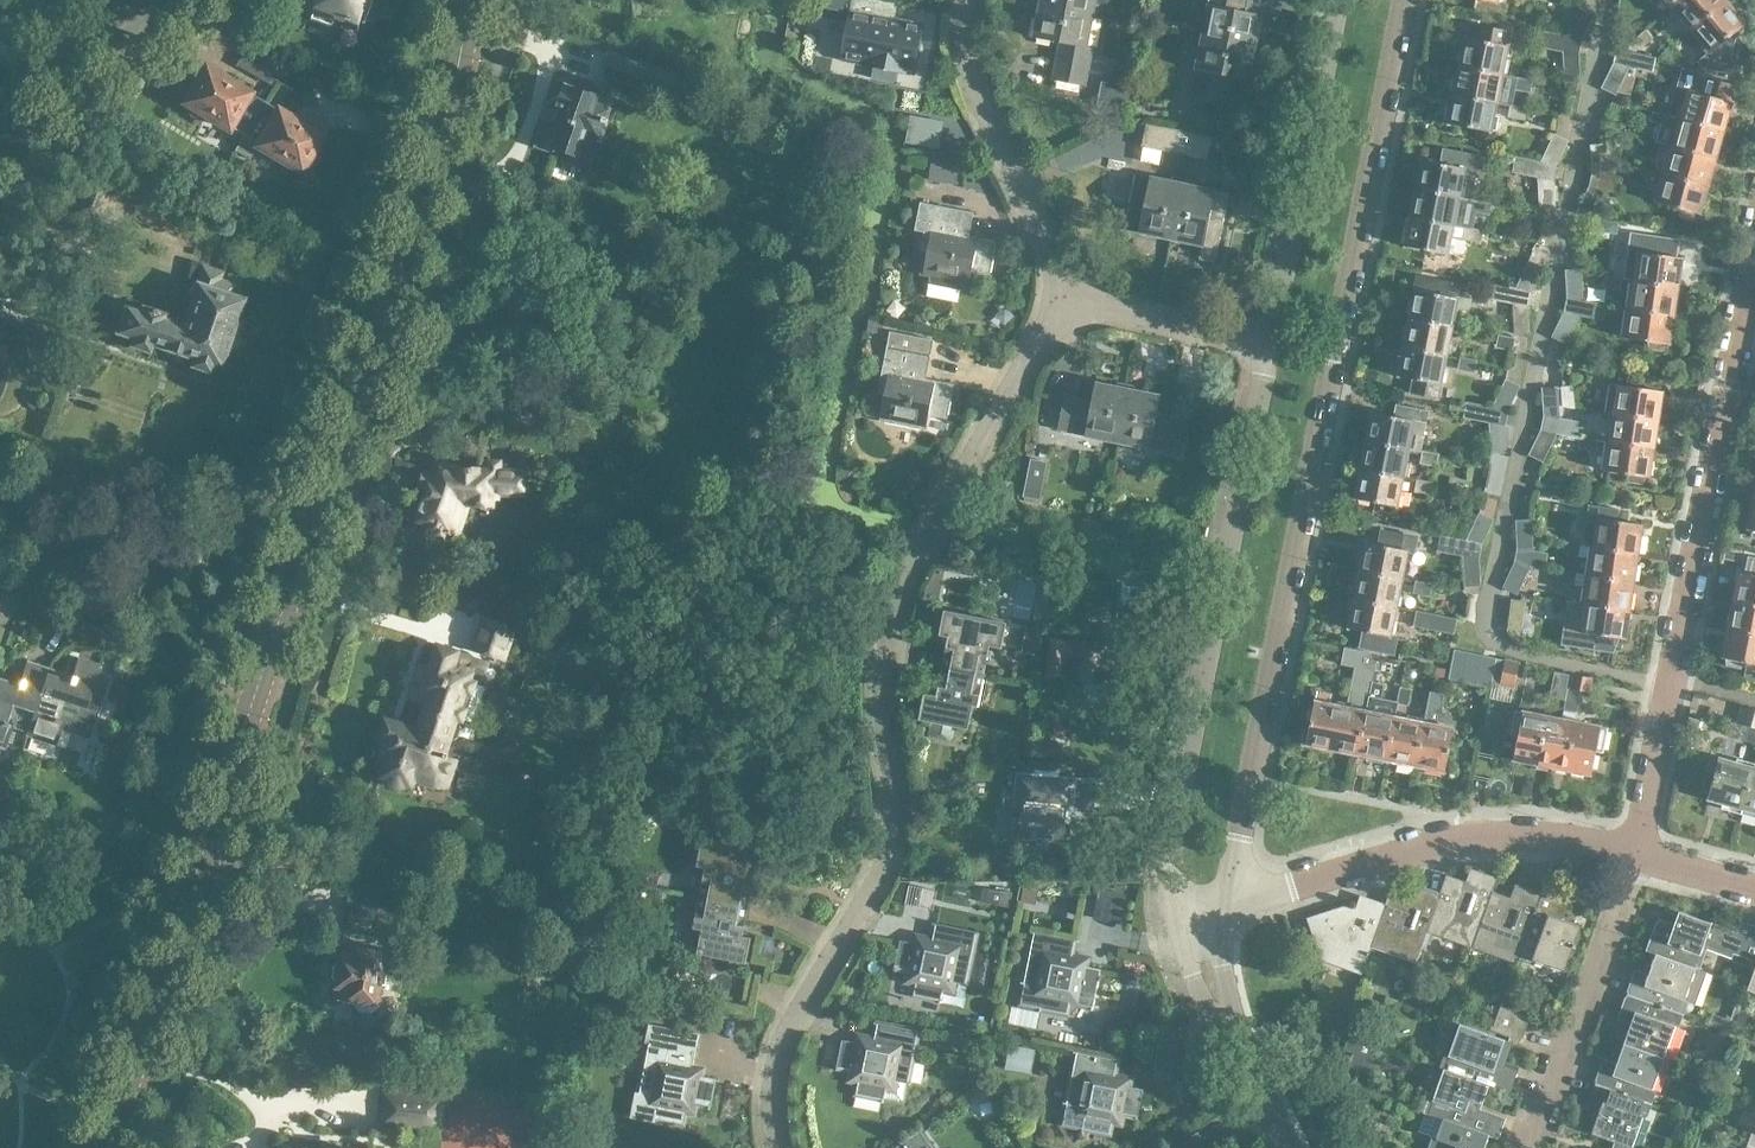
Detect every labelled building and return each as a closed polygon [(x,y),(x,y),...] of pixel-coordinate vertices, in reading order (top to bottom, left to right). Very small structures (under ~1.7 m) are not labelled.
[(307,7),(312,9),(308,19),(327,26),(331,16),(353,25),(354,20),(360,22),(368,0),(309,0),(307,7)] [(871,78),(895,83),(897,71),(913,74),(922,27),(891,20),(895,1),(890,0),(854,0),(845,41),(868,46),(865,65),(873,66),(871,78)] [(1094,16),(1097,0),(1042,0),(1040,6),(1094,16)] [(1255,48),(1262,14),(1243,10),(1245,0),(1212,0),(1211,4),(1209,4),(1203,37),(1255,48)] [(1675,7),(1671,10),(1678,18),(1682,15),(1692,28),(1725,1),(1724,0),(1682,0),(1675,7)] [(1732,32),(1734,30),(1740,25),(1743,23),(1742,21),(1746,18),(1735,5),(1731,8),(1725,1),(1692,28),(1689,31),(1696,39),(1700,36),(1711,50),(1696,62),(1702,68),(1729,74),(1733,60),(1730,59),(1735,35),(1732,32)] [(1094,16),(1040,6),(1034,39),(1061,44),(1054,80),(1085,86),(1093,46),(1088,46),(1094,16)] [(1580,8),(1567,36),(1581,39),(1593,15),(1580,8)] [(1466,36),(1460,66),(1503,75),(1511,31),(1480,24),(1477,39),(1466,36)] [(1581,39),(1567,36),(1542,31),(1539,45),(1564,50),(1578,53),(1581,39)] [(1651,38),(1645,31),(1629,44),(1640,47),(1651,38)] [(1255,48),(1203,37),(1196,69),(1198,69),(1193,97),(1223,103),(1229,75),(1249,79),(1255,48)] [(237,64),(271,84),(284,61),(250,41),(237,64)] [(1617,49),(1615,63),(1630,66),(1652,71),(1654,57),(1617,49)] [(1578,53),(1564,50),(1566,81),(1580,80),(1578,53)] [(275,79),(309,100),(320,82),(286,61),(275,79)] [(611,77),(652,99),(661,83),(619,61),(611,77)] [(1630,66),(1615,63),(1602,87),(1616,94),(1630,66)] [(1460,66),(1455,94),(1497,103),(1500,88),(1531,94),(1534,81),(1503,75),(1460,66)] [(228,127),(242,135),(261,103),(247,95),(248,93),(204,67),(183,103),(190,115),(206,116),(227,129),(228,127)] [(1131,86),(1101,81),(1096,106),(1126,111),(1131,86)] [(552,118),(556,120),(551,134),(541,131),(536,145),(556,152),(555,156),(558,157),(560,149),(592,160),(596,148),(600,149),(602,143),(605,144),(613,122),(611,121),(618,103),(565,85),(559,103),(557,103),(552,118)] [(1688,90),(1680,119),(1723,130),(1731,102),(1688,90)] [(1497,103),(1455,94),(1449,123),(1491,131),(1497,103)] [(261,103),(242,135),(234,149),(249,158),(256,146),(275,157),(284,171),(299,171),(320,135),(276,109),(275,111),(261,103)] [(1528,109),(1511,106),(1508,118),(1526,122),(1528,109)] [(1677,129),(1672,146),(1716,157),(1723,130),(1680,119),(1655,112),(1652,122),(1677,129)] [(907,142),(941,145),(944,116),(910,113),(907,142)] [(1142,145),(1188,155),(1189,146),(1175,143),(1178,129),(1146,123),(1142,145)] [(1189,146),(1188,155),(1206,159),(1211,136),(1178,129),(1175,143),(1189,146)] [(1555,135),(1543,162),(1556,164),(1567,141),(1555,135)] [(1660,155),(1663,143),(1646,139),(1643,151),(1660,155)] [(1592,146),(1594,173),(1608,175),(1606,145),(1592,146)] [(1716,157),(1672,146),(1664,173),(1708,185),(1716,157)] [(1423,159),(1417,188),(1459,197),(1458,199),(1472,201),(1481,157),(1443,150),(1440,163),(1423,159)] [(1543,162),(1517,157),(1514,171),(1539,176),(1553,180),(1556,164),(1543,162)] [(960,180),(961,160),(932,158),(931,178),(960,180)] [(1123,230),(1171,240),(1182,183),(1135,173),(1123,230)] [(1608,175),(1594,173),(1591,186),(1619,192),(1622,178),(1608,175)] [(1708,185),(1664,173),(1657,201),(1680,208),(1680,215),(1693,218),(1697,213),(1700,214),(1708,185)] [(1553,180),(1539,176),(1540,208),(1555,207),(1553,180)] [(1182,183),(1171,240),(1200,246),(1198,259),(1214,262),(1228,193),(1182,183)] [(1605,189),(1591,186),(1579,210),(1592,216),(1605,189)] [(1417,188),(1411,217),(1453,224),(1459,197),(1417,188)] [(1490,203),(1472,200),(1470,213),(1487,216),(1490,203)] [(921,272),(968,282),(970,273),(990,277),(997,241),(969,235),(974,213),(920,202),(914,231),(922,233),(919,250),(926,251),(921,272)] [(1453,224),(1411,217),(1406,245),(1448,254),(1451,237),(1482,243),(1484,229),(1467,226),(1467,227),(1453,224)] [(1638,251),(1634,279),(1678,286),(1682,257),(1638,251)] [(1530,261),(1516,289),(1531,290),(1542,267),(1530,261)] [(155,312),(155,311),(145,308),(144,310),(139,308),(138,313),(122,307),(114,332),(131,337),(128,346),(146,352),(148,343),(192,358),(189,366),(207,372),(210,363),(218,366),(220,361),(224,361),(228,349),(224,347),(234,318),(239,318),(242,307),(238,304),(240,298),(228,294),(232,285),(217,280),(219,272),(200,266),(183,316),(179,314),(171,318),(169,323),(159,320),(161,314),(155,312)] [(1420,270),(1410,318),(1453,326),(1462,279),(1420,270)] [(1566,271),(1568,297),(1583,300),(1581,270),(1566,271)] [(1618,288),(1620,277),(1602,274),(1600,286),(1618,288)] [(1624,306),(1630,307),(1673,314),(1678,286),(1634,279),(1628,278),(1624,306)] [(1516,289),(1491,283),(1489,297),(1514,303),(1528,305),(1531,290),(1516,289)] [(1568,298),(1565,311),(1579,314),(1603,319),(1605,304),(1583,300),(1568,297),(1568,298)] [(1528,305),(1514,303),(1516,333),(1529,332),(1528,305)] [(1673,314),(1630,307),(1625,336),(1649,340),(1650,348),(1663,350),(1666,343),(1669,343),(1673,314)] [(1579,314),(1565,311),(1565,312),(1554,335),(1566,341),(1579,314)] [(1453,326),(1410,318),(1404,348),(1447,356),(1453,326)] [(877,394),(883,396),(879,417),(925,426),(927,417),(946,420),(953,385),(922,379),(926,358),(930,358),(933,341),(889,332),(877,394)] [(1496,347),(1513,351),(1516,337),(1498,334),(1496,347)] [(1441,384),(1447,356),(1404,348),(1403,357),(1398,356),(1395,370),(1400,370),(1399,375),(1441,384)] [(1458,358),(1456,371),(1474,375),(1478,362),(1458,358)] [(1506,379),(1492,407),(1507,409),(1520,385),(1506,379)] [(1084,436),(1118,443),(1129,388),(1095,381),(1091,402),(1064,397),(1057,429),(1084,434),(1084,436)] [(1662,390),(1612,383),(1607,413),(1615,414),(1657,420),(1662,390)] [(1574,385),(1562,386),(1561,386),(1562,406),(1575,408),(1574,385)] [(1543,388),(1545,415),(1559,417),(1557,387),(1543,388)] [(1129,388),(1118,443),(1150,449),(1150,448),(1177,453),(1184,421),(1157,416),(1161,394),(1129,388)] [(1466,416),(1490,421),(1504,423),(1507,409),(1492,407),(1469,402),(1466,416)] [(1372,411),(1366,442),(1408,451),(1408,449),(1421,451),(1427,422),(1429,410),(1396,404),(1393,415),(1372,411)] [(1615,414),(1611,442),(1653,448),(1657,420),(1615,414)] [(1545,415),(1543,429),(1556,432),(1569,435),(1572,420),(1559,417),(1545,415)] [(1583,421),(1572,420),(1569,435),(1580,437),(1583,421)] [(1504,423),(1490,421),(1492,452),(1505,451),(1504,423)] [(1556,432),(1543,429),(1531,454),(1543,461),(1556,432)] [(1596,451),(1598,440),(1580,437),(1578,449),(1596,451)] [(1366,442),(1361,470),(1403,478),(1408,451),(1366,442)] [(1653,448),(1611,442),(1606,470),(1629,473),(1630,481),(1643,483),(1646,476),(1649,477),(1653,448)] [(1438,457),(1421,454),(1418,466),(1435,470),(1438,457)] [(491,492),(522,493),(523,471),(500,469),(501,460),(488,460),(488,470),(478,469),(479,465),(450,465),(437,460),(433,473),(423,469),(418,482),(428,486),(425,497),(422,497),(415,518),(428,522),(426,530),(442,535),(444,528),(457,533),(467,503),(491,504),(491,492)] [(1403,478),(1361,470),(1355,497),(1397,506),(1403,478)] [(1020,496),(1033,499),(1037,481),(1024,478),(1020,496)] [(1000,494),(1011,495),(1012,482),(1001,481),(1000,494)] [(1433,485),(1416,481),(1413,494),(1430,497),(1433,485)] [(1637,553),(1642,523),(1616,520),(1617,507),(1588,503),(1582,543),(1582,544),(1594,546),(1637,553)] [(1480,513),(1467,541),(1481,543),(1493,519),(1480,513)] [(1518,520),(1517,549),(1532,550),(1531,519),(1518,520)] [(1366,541),(1360,572),(1402,580),(1409,549),(1415,551),(1418,536),(1383,529),(1380,544),(1366,541)] [(1440,549),(1464,554),(1478,557),(1481,543),(1467,541),(1443,535),(1440,549)] [(1580,556),(1582,544),(1582,543),(1564,540),(1563,553),(1580,556)] [(1633,582),(1637,553),(1594,546),(1592,557),(1589,575),(1633,582)] [(1532,550),(1517,549),(1515,563),(1504,587),(1517,593),(1529,565),(1542,568),(1545,552),(1532,550)] [(1478,557),(1464,554),(1466,586),(1480,585),(1478,557)] [(1735,599),(1754,603),(1754,556),(1748,554),(1745,572),(1740,571),(1735,599)] [(1575,586),(1577,573),(1560,571),(1558,583),(1575,586)] [(1360,572),(1354,600),(1397,608),(1402,580),(1360,572)] [(1629,610),(1633,582),(1589,575),(1588,588),(1585,603),(1629,610)] [(1431,586),(1414,583),(1411,595),(1429,599),(1431,586)] [(1525,601),(1511,599),(1506,630),(1511,639),(1519,644),(1525,601)] [(1729,629),(1754,634),(1754,603),(1735,599),(1729,629)] [(1397,608),(1354,600),(1349,627),(1360,629),(1357,646),(1392,653),(1395,637),(1391,636),(1397,608)] [(1625,638),(1629,610),(1585,603),(1566,600),(1559,643),(1611,651),(1617,637),(1625,638)] [(943,665),(985,673),(991,645),(1001,647),(1007,621),(945,608),(940,632),(950,634),(943,665)] [(1412,626),(1453,634),(1457,618),(1416,609),(1412,626)] [(473,648),(501,658),(511,626),(484,617),(473,648)] [(1040,627),(1027,624),(1022,650),(1035,653),(1040,627)] [(1723,657),(1727,657),(1727,665),(1740,668),(1743,661),(1747,662),(1744,676),(1754,679),(1754,634),(1729,629),(1723,657)] [(1077,678),(1085,678),(1084,690),(1087,697),(1093,701),(1101,702),(1108,699),(1112,693),(1114,676),(1117,676),(1117,675),(1126,674),(1127,661),(1119,658),(1119,657),(1112,656),(1114,645),(1048,639),(1044,675),(1065,677),(1067,658),(1085,660),(1084,662),(1078,662),(1077,678)] [(417,730),(449,741),(473,670),(484,673),(487,664),(458,654),(459,650),(438,643),(430,667),(421,664),(416,678),(412,676),(409,686),(413,688),(410,695),(428,701),(418,728),(417,730)] [(1317,689),(1315,700),(1306,743),(1358,754),(1367,710),(1373,680),(1375,670),(1378,653),(1345,646),(1341,664),(1355,666),(1348,702),(1338,700),(1337,705),(1330,703),(1332,691),(1317,689)] [(1456,649),(1453,660),(1450,678),(1462,680),(1468,651),(1456,649)] [(1468,651),(1462,680),(1476,683),(1482,654),(1468,651)] [(1482,654),(1476,683),(1489,686),(1495,657),(1482,654)] [(1617,654),(1616,664),(1626,665),(1627,655),(1617,654)] [(46,674),(33,711),(26,734),(55,744),(62,721),(60,720),(61,719),(56,717),(62,700),(86,708),(100,665),(77,657),(68,682),(46,674)] [(1495,658),(1491,680),(1514,685),(1519,662),(1495,658)] [(0,679),(0,747),(4,749),(11,726),(9,725),(9,724),(4,722),(10,703),(33,711),(46,674),(48,669),(26,661),(18,686),(0,679)] [(985,673),(943,665),(937,695),(925,693),(920,718),(933,721),(931,733),(933,736),(950,740),(954,737),(956,726),(969,728),(974,703),(978,704),(985,673)] [(1446,669),(1439,667),(1438,667),(1435,675),(1444,677),(1446,669)] [(1562,718),(1553,766),(1591,774),(1595,750),(1603,751),(1608,728),(1575,721),(1576,712),(1577,713),(1581,689),(1592,691),(1594,678),(1571,673),(1568,687),(1564,710),(1562,719),(1562,718)] [(1367,710),(1358,754),(1387,759),(1396,716),(1395,716),(1397,708),(1381,705),(1380,698),(1383,683),(1373,680),(1367,710)] [(1412,688),(1402,686),(1399,702),(1409,704),(1412,688)] [(1424,721),(1416,765),(1445,771),(1453,729),(1455,729),(1457,722),(1442,710),(1444,701),(1443,700),(1445,693),(1430,691),(1424,721)] [(1741,704),(1736,722),(1754,727),(1754,707),(1741,704)] [(1514,758),(1553,766),(1562,718),(1516,709),(1511,733),(1519,735),(1514,758)] [(417,730),(418,728),(385,716),(378,736),(391,741),(380,775),(411,786),(414,778),(434,785),(447,785),(456,758),(444,755),(449,741),(417,730)] [(1396,716),(1387,759),(1416,765),(1424,721),(1396,716)] [(1722,805),(1740,811),(1753,767),(1721,757),(1709,797),(1723,801),(1722,805)] [(1740,811),(1754,815),(1754,767),(1753,767),(1740,811)] [(1036,772),(1035,776),(1018,775),(1016,795),(1005,794),(1004,810),(1020,812),(1018,838),(1064,842),(1067,811),(1094,814),(1097,782),(1057,778),(1057,774),(1036,772)] [(702,897),(751,906),(756,873),(748,872),(752,849),(703,841),(699,867),(707,869),(702,897)] [(638,884),(657,887),(660,873),(641,869),(638,884)] [(1441,893),(1429,928),(1474,943),(1492,890),(1497,877),(1479,871),(1474,884),(1448,874),(1441,893)] [(1541,892),(1518,958),(1521,959),(1523,954),(1565,969),(1580,925),(1554,916),(1564,888),(1545,881),(1541,892)] [(657,887),(638,884),(635,899),(655,902),(657,887)] [(1492,890),(1474,943),(1518,958),(1541,892),(1523,885),(1519,899),(1492,890)] [(983,887),(979,902),(1008,908),(1011,892),(983,887)] [(1387,904),(1373,943),(1415,958),(1414,961),(1416,962),(1429,928),(1441,893),(1422,887),(1418,899),(1392,890),(1387,904)] [(1020,902),(1034,905),(1038,891),(1024,888),(1020,902)] [(348,891),(349,922),(380,922),(379,890),(348,891)] [(1100,891),(1095,914),(1117,918),(1121,895),(1100,891)] [(751,906),(702,897),(697,929),(705,930),(701,954),(751,962),(755,936),(746,935),(751,906)] [(1307,917),(1317,949),(1332,953),(1331,957),(1364,969),(1373,943),(1387,904),(1368,898),(1364,910),(1347,904),(1307,917)] [(1656,954),(1656,953),(1696,968),(1700,968),(1709,944),(1754,960),(1754,926),(1743,922),(1739,932),(1679,911),(1673,929),(1657,924),(1657,923),(1656,922),(1646,950),(1656,954)] [(964,984),(969,985),(980,931),(933,922),(930,937),(922,936),(920,944),(900,940),(894,970),(909,973),(907,981),(915,982),(913,995),(960,1004),(964,984)] [(1039,1008),(1066,1013),(1068,1002),(1078,1004),(1080,997),(1093,999),(1099,969),(1080,965),(1082,958),(1074,956),(1077,940),(1030,931),(1020,983),(1024,984),(1020,1003),(1040,1007),(1039,1008)] [(399,953),(357,947),(356,949),(343,947),(337,988),(339,988),(337,998),(379,1005),(385,967),(396,969),(399,953)] [(1634,975),(1627,993),(1684,1014),(1700,968),(1696,968),(1656,953),(1656,954),(1646,980),(1634,975)] [(1627,993),(1620,1013),(1633,1017),(1625,1042),(1668,1057),(1684,1014),(1627,993)] [(1520,1039),(1529,1015),(1500,1005),(1494,1024),(1491,1023),(1489,1029),(1520,1039)] [(1711,1023),(1723,1027),(1728,1015),(1716,1011),(1711,1023)] [(1742,1011),(1738,1023),(1744,1025),(1748,1013),(1742,1011)] [(908,1082),(912,1083),(922,1030),(874,1022),(872,1036),(863,1035),(862,1043),(843,1040),(837,1071),(851,1073),(849,1081),(858,1083),(857,1094),(904,1102),(908,1082)] [(1461,1023),(1446,1068),(1489,1083),(1509,1090),(1516,1072),(1504,1068),(1513,1041),(1461,1023)] [(1375,1066),(1377,1037),(1346,1035),(1344,1065),(1375,1066)] [(697,1106),(711,1109),(717,1079),(698,1076),(700,1067),(694,1065),(697,1050),(647,1040),(637,1093),(641,1094),(637,1113),(656,1117),(656,1120),(684,1125),(686,1112),(696,1114),(697,1106)] [(1602,1064),(1595,1082),(1652,1102),(1668,1057),(1625,1042),(1615,1069),(1602,1064)] [(1112,1122),(1122,1124),(1124,1118),(1137,1120),(1144,1090),(1125,1086),(1126,1078),(1118,1076),(1121,1061),(1074,1051),(1064,1103),(1068,1104),(1064,1124),(1080,1127),(1080,1129),(1110,1135),(1112,1122)] [(1714,1065),(1704,1062),(1702,1068),(1711,1072),(1714,1065)] [(1429,1110),(1443,1118),(1444,1117),(1489,1134),(1488,1136),(1497,1140),(1505,1116),(1489,1110),(1481,1108),(1482,1105),(1489,1083),(1446,1068),(1444,1069),(1429,1110)] [(1595,1082),(1588,1103),(1601,1107),(1593,1132),(1619,1142),(1636,1147),(1652,1102),(1595,1082)] [(444,1096),(388,1094),(385,1126),(441,1131),(444,1096)] [(1683,1105),(1680,1113),(1692,1117),(1695,1109),(1683,1105)] [(1488,1136),(1489,1134),(1444,1117),(1443,1118),(1427,1113),(1420,1133),(1435,1139),(1432,1147),(1484,1147),(1488,1136)] [(1371,1127),(1367,1139),(1377,1143),(1382,1132),(1371,1127)] [(914,1134),(896,1147),(924,1147),(914,1134)]
